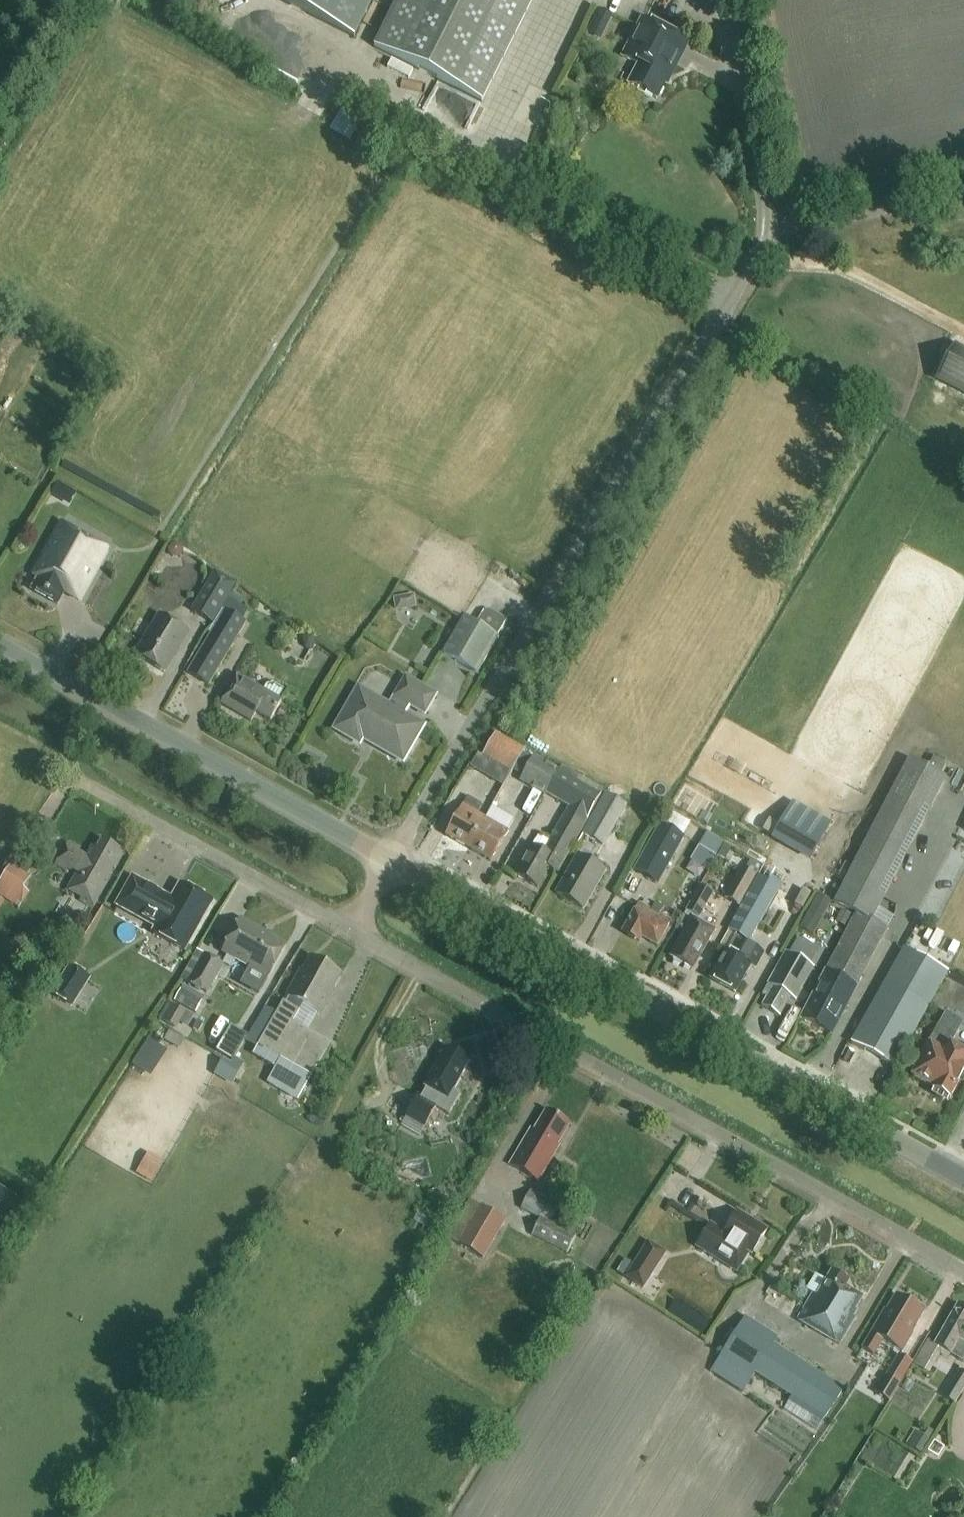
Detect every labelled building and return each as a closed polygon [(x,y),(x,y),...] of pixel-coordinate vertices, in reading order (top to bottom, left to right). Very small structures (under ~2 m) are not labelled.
[(353,37),(372,0),(279,0),(353,37)] [(482,101),(532,0),(397,0),(373,47),(482,101)] [(603,37),(611,11),(600,8),(593,34),(603,37)] [(667,74),(671,76),(687,41),(642,19),(623,57),(639,65),(629,85),(656,98),(667,74)] [(950,386),(963,394),(963,351),(961,349),(952,366),(959,369),(950,386)] [(31,590),(57,605),(64,592),(78,600),(106,549),(61,524),(32,575),(38,578),(31,590)] [(215,571),(190,611),(211,624),(235,584),(215,571)] [(396,610),(415,607),(413,595),(394,598),(396,610)] [(441,654),(476,674),(506,620),(488,609),(483,611),(476,624),(462,616),(441,654)] [(208,686),(246,623),(225,610),(187,673),(208,686)] [(164,672),(188,633),(159,615),(135,655),(164,672)] [(270,721),(282,701),(237,676),(221,705),(251,722),(256,713),(270,721)] [(390,706),(359,688),(335,729),(360,743),(363,738),(404,761),(424,728),(403,716),(410,706),(425,715),(437,697),(406,678),(390,706)] [(510,774),(524,750),(495,732),(481,757),(510,774)] [(546,796),(560,772),(534,756),(519,781),(546,796)] [(945,774),(950,764),(936,757),(931,766),(945,774)] [(871,922),(944,781),(907,761),(834,902),(858,914),(803,1020),(831,1034),(885,930),(871,922)] [(557,874),(562,864),(601,795),(560,772),(546,796),(567,808),(542,852),(532,847),(516,876),(537,888),(548,869),(557,874)] [(626,806),(604,793),(581,833),(603,846),(626,806)] [(468,798),(466,801),(446,836),(468,848),(485,819),(476,814),(481,805),(468,798)] [(792,801),(770,839),(809,861),(831,823),(792,801)] [(490,860),(506,831),(513,819),(492,807),(485,819),(468,848),(490,860)] [(667,813),(660,825),(683,838),(690,825),(667,813)] [(660,825),(635,870),(657,883),(683,838),(660,825)] [(723,844),(708,835),(700,849),(715,857),(723,844)] [(96,906),(125,854),(102,841),(97,850),(92,847),(86,857),(77,852),(78,850),(67,844),(54,866),(66,872),(67,870),(76,875),(68,890),(83,898),(81,901),(92,907),(93,904),(96,906)] [(557,896),(583,911),(605,872),(578,857),(557,896)] [(11,864),(0,881),(0,896),(18,908),(28,892),(25,890),(32,879),(11,864)] [(692,893),(705,870),(694,864),(682,888),(692,893)] [(765,864),(727,929),(749,942),(778,891),(789,897),(798,883),(765,864)] [(724,899),(739,907),(756,876),(741,868),(724,899)] [(182,951),(210,903),(180,886),(171,901),(132,879),(117,905),(156,928),(153,934),(182,951)] [(671,957),(674,959),(675,962),(680,965),(682,964),(690,968),(702,948),(704,950),(714,932),(702,925),(704,922),(699,919),(712,896),(700,889),(684,917),(691,921),(671,957)] [(801,926),(826,937),(836,914),(810,903),(801,926)] [(633,940),(636,939),(639,941),(641,937),(656,946),(670,921),(639,904),(624,932),(625,933),(626,936),(633,940)] [(269,975),(285,946),(261,933),(262,931),(240,919),(222,951),(252,968),(253,966),(269,975)] [(919,956),(949,972),(959,954),(929,938),(919,956)] [(735,992),(749,966),(755,969),(764,953),(743,941),(735,955),(727,951),(712,979),(735,992)] [(949,972),(919,956),(904,947),(850,1043),(895,1068),(949,972)] [(204,954),(187,983),(206,994),(223,965),(204,954)] [(807,977),(804,976),(810,966),(787,954),(782,964),(781,963),(764,995),(768,998),(764,1006),(781,1015),(790,997),(795,1000),(807,977)] [(329,1044),(307,1031),(317,1013),(319,1014),(333,990),(329,987),(336,974),(312,960),(303,975),(299,972),(286,995),(272,1019),(265,1015),(250,1041),(257,1045),(252,1053),(275,1066),(265,1082),(296,1100),(329,1044)] [(53,993),(70,1004),(87,978),(70,967),(53,993)] [(196,1013),(202,1002),(181,990),(175,1001),(196,1013)] [(176,1046),(184,1035),(168,1024),(160,1035),(176,1046)] [(963,1073),(963,1053),(951,1046),(957,1036),(939,1026),(930,1043),(929,1042),(920,1060),(922,1061),(913,1077),(934,1088),(932,1092),(949,1101),(963,1073)] [(231,1062),(246,1037),(230,1027),(215,1053),(231,1062)] [(131,1062),(149,1075),(167,1049),(149,1036),(131,1062)] [(418,1096),(407,1117),(426,1128),(437,1108),(449,1115),(460,1096),(453,1092),(461,1077),(460,1076),(468,1061),(458,1055),(458,1053),(454,1051),(452,1052),(447,1049),(426,1087),(428,1089),(423,1098),(418,1096)] [(214,1074),(231,1085),(244,1063),(235,1057),(231,1064),(222,1059),(214,1074)] [(557,1145),(569,1125),(547,1111),(535,1131),(531,1130),(511,1165),(538,1181),(559,1146),(557,1145)] [(136,1171),(153,1180),(164,1158),(147,1149),(136,1171)] [(1,1199),(0,1200),(0,1214),(4,1217),(16,1194),(0,1186),(0,1198),(1,1199)] [(540,1219),(531,1235),(566,1253),(576,1235),(550,1222),(559,1205),(530,1189),(520,1208),(540,1219)] [(447,1239),(457,1244),(479,1205),(469,1200),(447,1239)] [(457,1244),(483,1259),(505,1220),(479,1205),(457,1244)] [(752,1255),(767,1232),(737,1213),(724,1233),(711,1225),(696,1247),(724,1264),(728,1258),(740,1266),(748,1253),(752,1255)] [(648,1271),(660,1252),(647,1243),(626,1276),(643,1287),(652,1273),(648,1271)] [(855,1310),(862,1298),(845,1288),(848,1281),(832,1272),(818,1297),(814,1294),(799,1320),(841,1344),(856,1319),(853,1317),(857,1311),(855,1310)] [(911,1334),(923,1313),(896,1296),(883,1317),(882,1317),(863,1349),(874,1356),(883,1341),(902,1352),(912,1335),(911,1334)] [(958,1306),(936,1345),(930,1342),(917,1365),(930,1372),(943,1350),(963,1362),(963,1309),(958,1306)] [(844,1390),(740,1323),(722,1351),(826,1418),(844,1390)] [(876,1394),(890,1402),(914,1363),(900,1355),(876,1394)] [(955,1404),(963,1388),(963,1373),(959,1370),(943,1396),(955,1404)] [(920,1433),(911,1447),(921,1453),(929,1439),(920,1433)]
